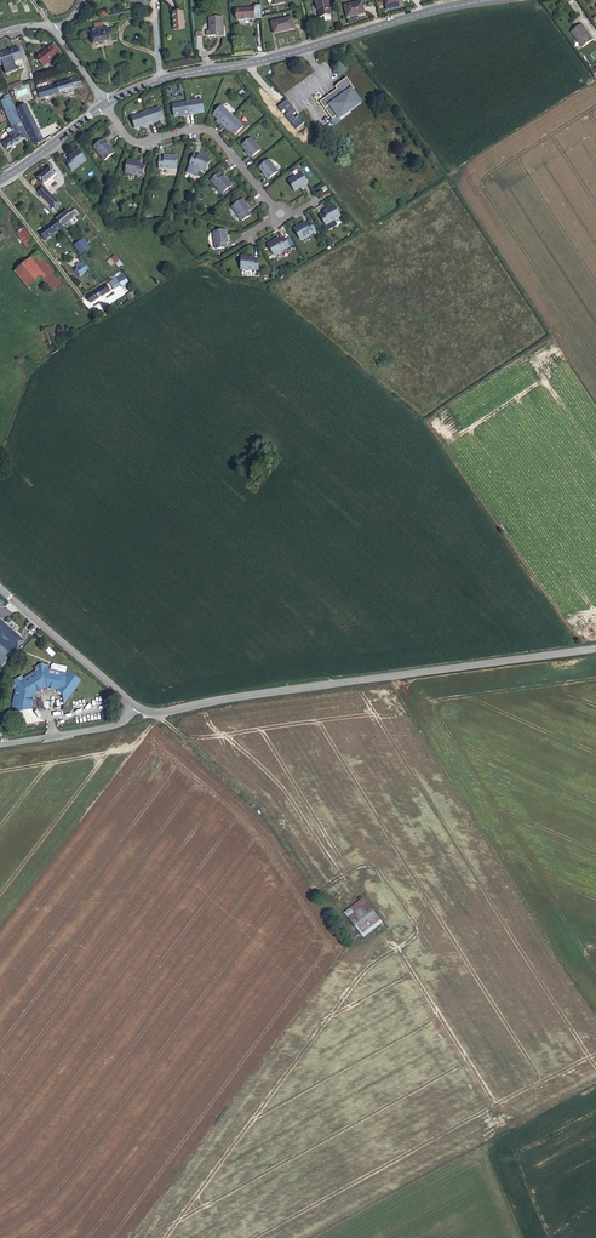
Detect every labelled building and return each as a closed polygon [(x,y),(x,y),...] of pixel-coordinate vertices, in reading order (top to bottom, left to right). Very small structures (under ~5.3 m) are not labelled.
[(319,16),(321,16),(328,15),(329,15),(328,0),(317,0),(319,16)] [(181,19),(180,1),(170,2),(171,19),(181,19)] [(357,3),(340,6),(342,17),(360,14),(357,3)] [(237,20),(255,19),(255,13),(253,13),(253,8),(236,9),(237,20)] [(110,15),(102,16),(102,22),(101,23),(102,34),(118,32),(116,20),(111,21),(110,15)] [(291,16),(271,18),(273,31),(292,28),(291,16)] [(206,31),(206,36),(223,36),(222,18),(208,19),(208,22),(210,22),(210,30),(206,31)] [(583,22),(573,29),(584,45),(594,37),(583,22)] [(51,49),(48,45),(32,57),(40,66),(55,54),(51,49)] [(7,49),(0,52),(0,65),(19,58),(14,46),(7,49)] [(34,94),(36,100),(78,85),(75,76),(64,79),(65,81),(59,83),(58,81),(49,84),(50,86),(40,90),(33,92),(34,94)] [(333,86),(335,88),(318,101),(330,118),(336,114),(338,118),(359,102),(349,89),(352,87),(345,77),(340,80),(333,86)] [(50,86),(49,84),(48,82),(32,88),(33,92),(40,90),(50,86)] [(13,110),(8,102),(7,99),(0,102),(0,106),(11,132),(20,127),(18,123),(13,111),(13,110)] [(201,99),(187,101),(189,114),(194,113),(194,111),(197,111),(197,112),(204,110),(201,99)] [(189,114),(187,101),(173,104),(175,115),(181,114),(181,113),(184,113),(184,115),(189,114)] [(223,124),(232,114),(221,104),(213,113),(217,118),(218,117),(220,119),(219,121),(223,124)] [(20,107),(13,111),(29,140),(37,135),(20,107)] [(159,107),(145,112),(150,124),(155,122),(154,120),(157,119),(157,120),(163,118),(159,107)] [(150,124),(145,112),(132,117),(136,128),(142,126),(142,125),(145,124),(145,126),(150,124)] [(242,124),(232,114),(223,124),(226,127),(228,126),(230,128),(230,129),(234,133),(242,124)] [(20,127),(11,132),(7,134),(8,138),(1,144),(6,151),(26,140),(26,139),(24,135),(20,128),(20,127)] [(37,135),(29,140),(33,147),(41,143),(37,135)] [(250,136),(240,144),(247,151),(246,152),(249,156),(259,148),(250,136)] [(94,146),(104,160),(115,152),(107,142),(105,143),(103,139),(94,146)] [(66,161),(73,170),(87,160),(79,150),(69,157),(70,159),(66,161)] [(193,154),(189,164),(205,170),(210,158),(198,154),(197,155),(193,154)] [(159,168),(176,169),(177,156),(164,155),(164,157),(160,157),(159,168)] [(267,158),(258,165),(264,173),(263,174),(266,178),(277,169),(267,158)] [(125,172),(142,176),(145,165),(140,164),(140,162),(128,159),(125,172)] [(40,177),(45,183),(52,178),(54,176),(56,174),(51,168),(40,177)] [(300,170),(288,178),(294,188),(302,183),(303,184),(307,182),(300,170)] [(210,179),(221,192),(231,184),(223,174),(221,175),(218,172),(210,179)] [(52,178),(45,183),(48,187),(55,181),(52,178)] [(60,207),(44,189),(39,193),(55,211),(60,207)] [(231,205),(241,220),(250,213),(248,210),(249,209),(242,198),(231,205)] [(324,223),(339,215),(332,203),(322,210),(323,211),(318,214),(324,223)] [(56,218),(61,226),(64,223),(68,221),(78,213),(73,206),(56,218)] [(171,213),(169,219),(175,221),(177,215),(171,213)] [(175,223),(182,225),(183,218),(177,217),(175,223)] [(56,218),(52,221),(38,230),(44,238),(61,226),(56,218)] [(19,228),(12,219),(7,223),(14,232),(19,228)] [(293,227),(299,238),(314,229),(308,220),(304,222),(303,220),(293,227)] [(23,248),(30,242),(19,228),(14,232),(12,233),(23,248)] [(212,231),(215,248),(226,247),(225,242),(227,242),(226,229),(212,231)] [(267,243),(273,254),(288,245),(283,235),(278,238),(277,236),(267,243)] [(59,286),(33,254),(14,269),(30,288),(37,282),(48,295),(59,286)] [(114,263),(119,268),(123,263),(114,254),(106,261),(111,266),(114,263)] [(240,257),(240,270),(257,270),(258,259),(253,259),(253,257),(240,257)] [(76,278),(85,271),(79,264),(70,271),(76,278)] [(122,273),(108,282),(113,290),(128,280),(122,273)] [(106,291),(102,286),(84,300),(88,305),(106,291)] [(45,331),(51,342),(58,339),(52,327),(45,331)] [(47,349),(54,346),(51,342),(45,331),(38,334),(47,349)] [(58,354),(54,346),(47,349),(51,357),(58,354)] [(11,648),(7,645),(9,644),(15,637),(9,631),(7,632),(5,630),(2,628),(2,625),(0,623),(0,660),(11,648)] [(57,701),(59,711),(65,702),(70,693),(71,694),(76,686),(63,677),(61,679),(60,679),(45,676),(43,675),(44,672),(38,670),(33,671),(28,674),(30,677),(18,685),(16,682),(11,685),(7,689),(8,690),(7,695),(10,696),(4,717),(7,716),(9,721),(27,716),(25,712),(26,711),(29,704),(28,704),(31,700),(32,701),(38,697),(38,696),(43,695),(43,696),(49,697),(50,696),(51,695),(53,696),(57,699),(57,701)] [(45,676),(60,679),(61,673),(48,670),(46,671),(45,676)] [(352,893),(333,905),(348,928),(368,915),(352,893)]
